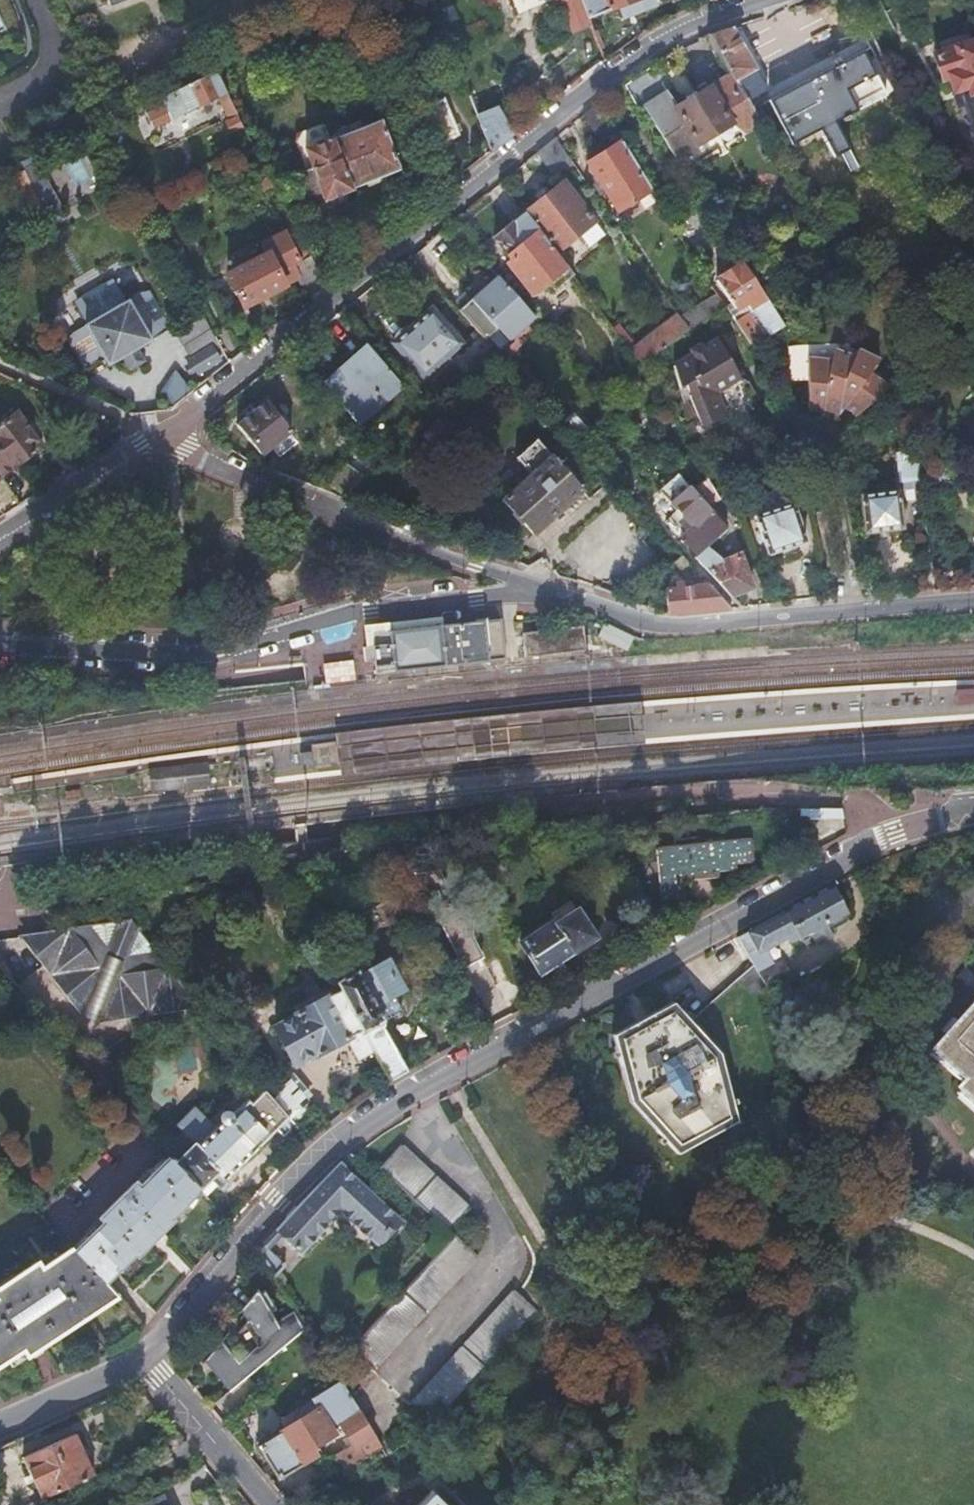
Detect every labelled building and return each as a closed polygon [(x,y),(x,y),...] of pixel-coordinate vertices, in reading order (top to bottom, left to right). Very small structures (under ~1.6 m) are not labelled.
[(514,14),(554,0),(509,0),(514,14)] [(587,21),(621,8),(631,4),(642,0),(579,0),(587,21)] [(710,35),(732,75),(747,102),(767,92),(736,28),(710,35)] [(944,62),(951,85),(958,83),(963,98),(973,95),(973,52),(944,62)] [(801,97),(796,89),(767,104),(789,146),(819,133),(833,160),(850,152),(837,124),(886,99),(863,55),(819,77),(823,86),(801,97)] [(642,101),(644,105),(676,157),(699,143),(697,140),(730,122),(743,135),(759,126),(759,125),(747,102),(732,75),(677,104),(667,88),(665,89),(651,67),(637,77),(649,97),(642,101)] [(150,130),(170,121),(217,100),(229,123),(224,125),(230,136),(242,130),(212,72),(158,98),(162,107),(144,115),(150,130)] [(637,77),(624,87),(638,108),(644,105),(642,101),(649,97),(637,77)] [(819,77),(796,89),(801,97),(823,86),(819,77)] [(488,88),(469,96),(469,98),(478,119),(497,112),(488,88)] [(539,92),(508,104),(520,133),(550,122),(539,92)] [(162,107),(158,98),(140,107),(144,115),(162,107)] [(433,147),(434,148),(455,139),(441,102),(418,110),(433,147)] [(497,112),(478,119),(491,153),(512,136),(497,112)] [(327,138),(347,188),(395,168),(376,119),(327,138)] [(331,194),(347,188),(327,138),(311,145),(318,162),(306,167),(311,179),(317,177),(322,188),(327,186),(331,194)] [(557,139),(538,155),(552,173),(558,170),(565,171),(574,164),(557,139)] [(600,184),(608,197),(618,213),(653,193),(624,145),(588,166),(600,184)] [(52,197),(33,158),(22,163),(29,177),(41,203),(52,197)] [(29,177),(15,185),(33,223),(47,216),(41,203),(29,177)] [(124,192),(119,181),(98,191),(104,203),(124,192)] [(600,184),(591,189),(600,202),(608,197),(600,184)] [(538,206),(525,217),(556,256),(582,235),(589,245),(600,237),(593,227),(594,227),(564,186),(550,197),(538,206)] [(532,198),(538,206),(550,197),(544,190),(532,198)] [(58,211),(52,197),(41,203),(47,216),(58,211)] [(36,230),(38,234),(64,222),(58,211),(47,216),(33,223),(36,230)] [(512,268),(501,279),(512,290),(522,282),(534,297),(550,284),(557,293),(574,279),(556,256),(525,217),(510,229),(496,240),(513,261),(509,265),(512,268)] [(301,280),(310,299),(326,287),(323,281),(310,258),(297,234),(294,227),(263,243),(270,256),(216,284),(232,315),(301,280)] [(310,258),(323,281),(346,269),(334,245),(310,258)] [(716,281),(733,310),(743,304),(749,312),(733,322),(751,347),(763,339),(764,339),(749,314),(753,311),(768,336),(770,335),(782,327),(761,293),(744,265),(716,281)] [(512,290),(501,279),(475,302),(514,345),(541,322),(512,290)] [(112,282),(75,305),(87,326),(125,304),(112,282)] [(680,319),(689,332),(721,306),(713,292),(680,319)] [(152,301),(141,298),(129,305),(151,343),(170,331),(152,301)] [(87,326),(85,328),(86,330),(108,368),(123,359),(137,351),(151,343),(129,305),(128,302),(125,304),(87,326)] [(749,312),(743,304),(733,310),(727,314),(733,322),(749,312)] [(768,336),(753,311),(749,314),(764,339),(763,339),(764,341),(772,338),(770,335),(768,336)] [(422,318),(395,341),(428,375),(465,341),(438,313),(427,323),(422,318)] [(678,315),(633,353),(645,368),(648,365),(689,332),(680,319),(678,315)] [(202,319),(175,336),(191,361),(212,348),(213,351),(219,347),(202,319)] [(75,337),(72,349),(90,379),(108,368),(86,330),(75,337)] [(726,417),(717,393),(715,388),(723,384),(725,389),(740,380),(718,342),(704,349),(701,344),(690,350),(692,356),(674,367),(681,396),(686,394),(702,427),(726,417)] [(190,362),(198,376),(221,362),(213,351),(212,348),(191,361),(190,362)] [(325,385),(330,390),(372,353),(368,348),(325,385)] [(835,361),(810,358),(810,407),(827,410),(829,403),(843,410),(846,407),(856,416),(890,386),(871,371),(879,360),(859,349),(856,356),(838,349),(835,361)] [(123,359),(129,370),(143,362),(137,351),(123,359)] [(372,353),(330,390),(360,426),(403,387),(372,353)] [(715,388),(717,393),(725,389),(723,384),(715,388)] [(588,403),(564,425),(585,448),(609,426),(588,403)] [(267,404),(237,426),(261,456),(291,433),(267,404)] [(1,478),(45,446),(20,412),(0,426),(0,477),(1,478)] [(532,476),(505,502),(536,535),(584,491),(538,441),(517,459),(532,476)] [(682,479),(678,476),(662,490),(680,511),(673,517),(689,535),(683,540),(697,556),(707,548),(727,531),(723,527),(692,492),(682,479)] [(712,476),(692,492),(723,527),(740,514),(712,476)] [(895,488),(858,496),(866,536),(903,529),(895,488)] [(805,505),(767,511),(773,553),(812,547),(805,505)] [(707,548),(697,556),(696,558),(731,597),(753,589),(738,559),(715,564),(707,548)] [(666,589),(669,615),(684,616),(734,611),(709,584),(708,579),(702,579),(671,583),(671,588),(666,589)] [(442,619),(364,627),(366,648),(364,648),(365,656),(366,661),(366,665),(376,664),(377,679),(391,677),(419,674),(443,672),(507,665),(504,624),(502,621),(443,627),(442,619)] [(586,628),(525,634),(526,660),(588,654),(586,628)] [(357,662),(327,665),(328,684),(358,681),(357,662)] [(640,704),(339,734),(343,774),(644,744),(640,704)] [(312,744),(313,752),(313,757),(314,762),(315,770),(335,768),(337,767),(335,742),(332,742),(312,744)] [(313,752),(302,753),(303,763),(314,762),(313,757),(313,752)] [(192,768),(194,789),(209,788),(206,766),(206,764),(191,766),(192,768)] [(154,794),(194,789),(192,768),(191,766),(151,771),(151,774),(154,794)] [(745,839),(652,849),(659,901),(683,899),(681,884),(714,880),(713,875),(732,873),(732,867),(748,865),(745,839)] [(830,888),(738,938),(753,966),(768,988),(790,976),(782,961),(770,967),(761,951),(797,931),(802,941),(813,936),(828,927),(846,917),(830,888)] [(551,924),(519,945),(539,976),(571,955),(577,963),(599,949),(575,912),(572,914),(566,903),(547,916),(551,924)] [(141,929),(132,918),(122,920),(109,950),(88,924),(30,932),(26,942),(46,966),(54,964),(61,973),(57,980),(78,1007),(89,1006),(99,981),(115,987),(105,1011),(110,1020),(146,1015),(148,1008),(157,1007),(161,1013),(195,1009),(198,1001),(162,956),(129,959),(141,929)] [(834,938),(828,927),(813,936),(818,946),(834,938)] [(26,942),(30,932),(20,934),(26,942)] [(359,973),(339,984),(342,990),(373,1051),(390,1083),(409,1072),(384,1022),(404,1012),(395,996),(403,992),(372,933),(346,947),(359,973)] [(54,964),(46,966),(57,980),(61,973),(54,964)] [(753,966),(689,1022),(722,1060),(735,1124),(741,1134),(739,1145),(751,1167),(772,1156),(760,1132),(782,1120),(779,1066),(764,994),(768,988),(753,966)] [(85,1015),(101,1021),(110,1020),(105,1011),(115,987),(99,981),(89,1006),(78,1007),(85,1015)] [(373,1051),(342,990),(277,1025),(295,1061),(317,1049),(318,1051),(347,1037),(358,1058),(373,1051)] [(195,1009),(204,1008),(198,1001),(195,1009)] [(722,1060),(689,1022),(671,1004),(613,1036),(628,1102),(676,1154),(735,1124),(722,1060)] [(934,1050),(966,1079),(958,1087),(973,1102),(973,1005),(934,1050)] [(146,1015),(161,1013),(157,1007),(148,1008),(146,1015)] [(269,1090),(288,1115),(311,1096),(308,1093),(312,1089),(299,1072),(295,1075),(292,1072),(269,1090)] [(197,1148),(177,1168),(200,1192),(201,1193),(218,1175),(225,1182),(275,1129),(283,1137),(291,1129),(296,1124),(288,1115),(269,1090),(256,1074),(240,1090),(250,1101),(234,1117),(231,1114),(230,1114),(228,1114),(226,1115),(225,1116),(225,1118),(226,1120),(227,1121),(218,1130),(200,1148),(198,1150),(197,1148)] [(296,1124),(309,1141),(314,1137),(304,1121),(319,1108),(311,1096),(288,1115),(296,1124)] [(218,1130),(197,1109),(179,1128),(200,1148),(218,1130)] [(309,1141),(296,1124),(291,1129),(304,1146),(309,1141)] [(401,1146),(380,1169),(448,1232),(469,1210),(401,1146)] [(104,1223),(75,1252),(105,1284),(135,1256),(138,1258),(173,1225),(170,1222),(200,1192),(177,1168),(169,1160),(139,1189),(135,1186),(101,1219),(104,1223)] [(295,1216),(281,1231),(303,1252),(341,1211),(380,1245),(398,1224),(340,1171),(334,1176),(295,1216)] [(170,1222),(173,1225),(200,1192),(170,1222)] [(173,1225),(204,1196),(201,1193),(200,1192),(173,1225)] [(456,1239),(350,1352),(373,1373),(479,1260),(456,1239)] [(262,1254),(277,1281),(288,1268),(267,1248),(262,1254)] [(73,1250),(43,1269),(39,1262),(0,1286),(0,1367),(2,1366),(23,1353),(26,1358),(121,1300),(105,1284),(75,1252),(73,1250)] [(244,1317),(262,1297),(258,1292),(241,1312),(244,1317)] [(283,1322),(265,1293),(262,1297),(244,1317),(248,1324),(238,1335),(239,1336),(241,1335),(257,1349),(240,1364),(223,1344),(205,1364),(230,1394),(305,1332),(295,1314),(283,1322)] [(514,1293),(408,1406),(432,1429),(538,1315),(514,1293)] [(6,1371),(26,1358),(23,1353),(2,1366),(6,1371)] [(381,1449),(338,1381),(312,1398),(318,1408),(259,1447),(279,1479),(319,1455),(314,1448),(336,1434),(334,1430),(343,1424),(356,1445),(335,1457),(345,1472),(381,1449)] [(40,1500),(94,1476),(74,1434),(22,1458),(40,1500)] [(421,1504),(444,1504),(433,1494),(421,1504)]
